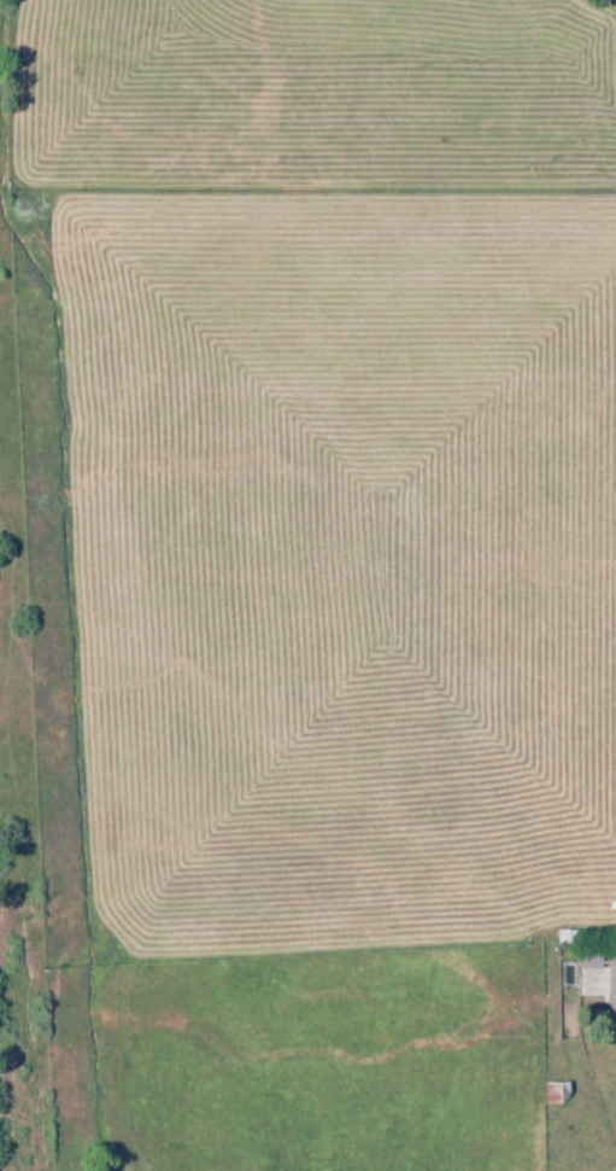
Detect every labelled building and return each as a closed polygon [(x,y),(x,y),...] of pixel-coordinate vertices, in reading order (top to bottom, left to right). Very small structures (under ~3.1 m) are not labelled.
[(608,954),(608,957),(581,957),(581,996),(603,996),(603,1003),(615,1003),(615,1011),(615,954),(608,954)]
